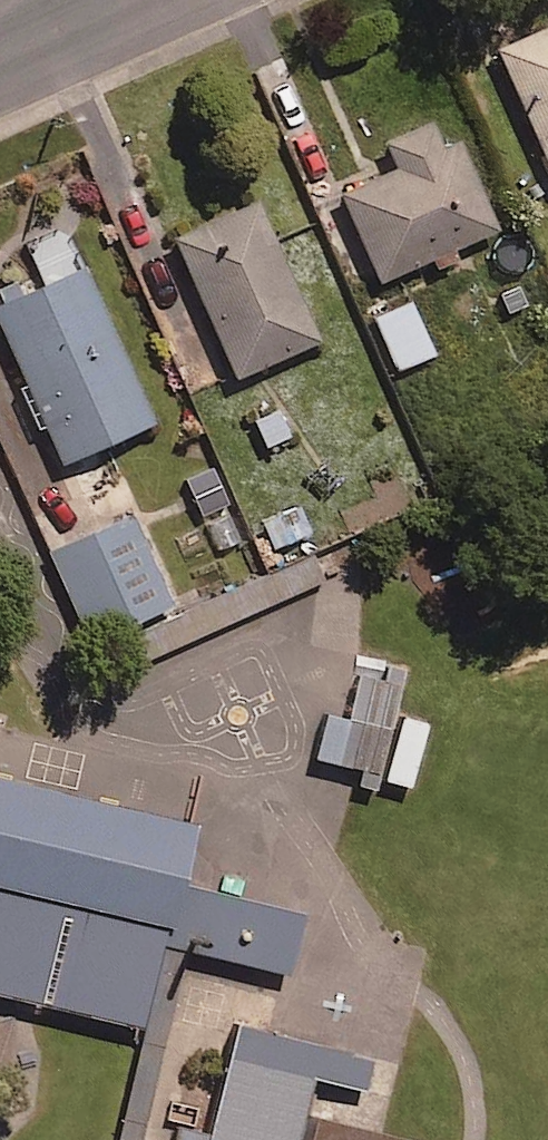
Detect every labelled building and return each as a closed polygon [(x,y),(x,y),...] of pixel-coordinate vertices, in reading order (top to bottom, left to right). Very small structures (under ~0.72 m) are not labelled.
[(492,51),(547,177),(547,26),(492,51)] [(373,283),(424,262),(428,272),(456,261),(452,250),(491,233),(455,147),(440,153),(427,123),(377,145),(387,170),(335,192),(373,283)] [(314,344),(253,204),(168,241),(230,381),(314,344)] [(66,238),(32,252),(46,285),(0,305),(0,332),(58,466),(148,426),(66,238)] [(429,356),(406,304),(370,320),(394,372),(429,356)] [(170,608),(130,518),(47,556),(87,645),(170,608)] [(322,581),(310,555),(120,640),(132,667),(322,581)] [(342,724),(316,718),(306,760),(352,771),(346,786),(374,793),(405,669),(359,657),(342,724)] [(0,775),(0,954),(147,987),(186,817),(0,775)] [(224,1020),(196,1139),(291,1139),(315,1042),(224,1020)]
